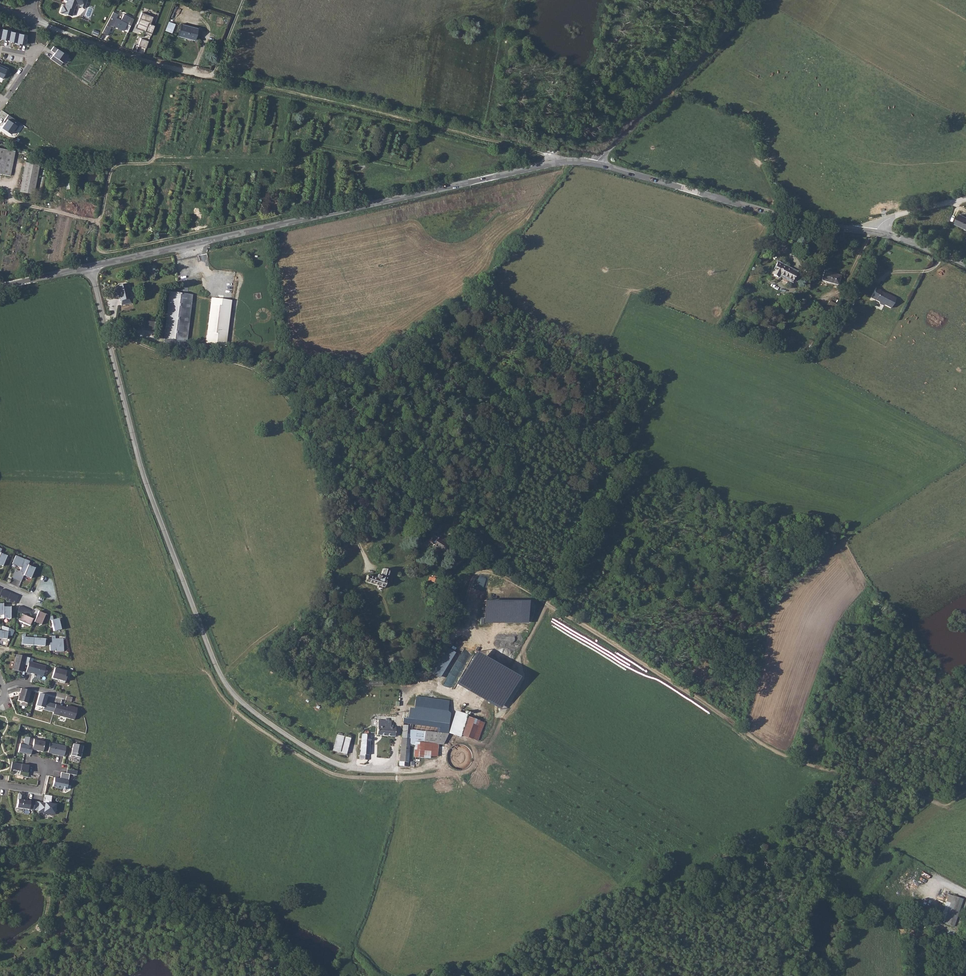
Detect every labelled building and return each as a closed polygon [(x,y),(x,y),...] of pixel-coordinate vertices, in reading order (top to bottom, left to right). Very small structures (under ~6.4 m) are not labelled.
[(87,0),(66,0),(67,0),(66,2),(67,3),(66,7),(64,6),(62,7),(60,11),(61,13),(65,14),(65,15),(67,15),(67,14),(72,16),(76,4),(80,5),(80,6),(84,8),(87,0)] [(134,19),(124,14),(121,20),(117,18),(119,14),(113,11),(102,33),(106,35),(110,27),(113,28),(114,26),(127,33),(134,19)] [(153,17),(142,13),(136,29),(145,32),(144,34),(151,36),(155,26),(151,25),(153,17)] [(169,22),(165,31),(172,33),(175,24),(169,22)] [(178,36),(195,41),(198,29),(181,25),(178,36)] [(3,30),(1,39),(10,40),(11,32),(11,31),(3,29),(3,30)] [(19,34),(11,32),(10,40),(9,42),(18,44),(19,34)] [(19,34),(18,44),(26,45),(28,35),(19,34)] [(148,41),(141,38),(138,45),(145,48),(148,41)] [(64,53),(54,47),(52,51),(55,53),(51,59),(61,65),(63,62),(60,60),(64,53)] [(21,123),(8,114),(5,119),(6,120),(2,127),(11,133),(14,129),(16,130),(21,123)] [(11,175),(15,150),(0,147),(0,174),(11,175)] [(39,163),(25,161),(20,190),(34,193),(39,163)] [(961,216),(957,224),(965,229),(965,218),(961,216)] [(778,263),(773,274),(779,277),(781,276),(792,281),(797,273),(778,263)] [(841,275),(824,272),(822,282),(839,284),(841,275)] [(183,289),(191,289),(192,279),(184,278),(183,289)] [(194,279),(193,286),(206,287),(207,280),(194,279)] [(121,305),(132,303),(127,283),(116,286),(121,305)] [(885,294),(880,292),(881,291),(876,288),(871,298),(878,302),(879,304),(883,305),(884,305),(890,308),(896,298),(887,294),(887,295),(885,294)] [(187,342),(192,295),(169,293),(164,340),(187,342)] [(227,346),(232,300),(212,297),(206,343),(227,346)] [(153,329),(155,321),(143,319),(142,327),(153,329)] [(769,332),(766,338),(773,341),(776,335),(769,332)] [(410,529),(403,525),(400,529),(408,534),(410,529)] [(442,544),(437,541),(433,547),(457,561),(458,560),(462,561),(463,558),(460,557),(461,556),(450,549),(451,545),(444,541),(442,544)] [(15,570),(12,578),(21,581),(24,575),(30,578),(35,568),(28,565),(29,561),(16,556),(12,564),(21,567),(19,572),(15,570)] [(387,582),(391,571),(385,569),(383,575),(379,574),(378,579),(369,577),(367,583),(380,586),(379,589),(385,590),(385,588),(386,588),(388,582),(387,582)] [(437,580),(434,579),(433,582),(444,587),(445,584),(440,582),(440,579),(438,578),(437,580)] [(0,594),(0,597),(15,604),(19,596),(2,589),(0,594)] [(529,622),(530,600),(486,599),(485,622),(529,622)] [(0,603),(0,615),(3,615),(3,618),(10,618),(10,607),(3,607),(3,604),(0,603)] [(32,611),(20,606),(17,612),(29,617),(32,611)] [(45,614),(38,611),(34,621),(41,624),(45,614)] [(52,616),(50,616),(49,620),(51,620),(54,631),(61,629),(58,618),(53,620),(52,616)] [(25,634),(22,634),(22,644),(44,646),(45,638),(36,638),(37,635),(34,635),(33,638),(25,637),(25,634)] [(55,636),(51,636),(52,642),(49,643),(50,650),(55,650),(55,652),(63,651),(63,638),(55,639),(55,636)] [(448,647),(432,673),(430,672),(428,676),(432,677),(433,675),(437,678),(441,671),(443,672),(455,652),(448,647)] [(522,677),(477,652),(457,683),(502,708),(522,677)] [(28,666),(29,661),(30,658),(17,654),(13,670),(22,672),(23,664),(28,666)] [(46,666),(29,661),(28,666),(26,672),(30,673),(43,676),(46,666)] [(55,668),(51,679),(56,680),(56,679),(59,680),(58,681),(58,682),(64,683),(66,677),(69,678),(71,672),(55,668)] [(420,673),(385,678),(385,682),(410,679),(411,680),(421,679),(420,673)] [(27,703),(31,691),(21,688),(18,701),(27,703)] [(46,699),(47,696),(39,693),(36,706),(43,708),(43,709),(53,712),(55,705),(45,702),(44,701),(45,700),(46,699)] [(415,708),(447,713),(449,701),(417,696),(415,708)] [(65,707),(55,705),(53,712),(53,714),(74,720),(77,708),(67,705),(66,708),(65,708),(65,707)] [(447,713),(415,708),(413,713),(406,767),(408,767),(414,767),(415,758),(430,758),(430,756),(437,757),(438,744),(443,744),(448,733),(449,724),(450,713),(447,713)] [(468,714),(455,710),(448,733),(460,737),(468,714)] [(408,718),(403,717),(402,725),(401,737),(399,761),(399,766),(406,767),(413,713),(409,712),(408,718)] [(485,722),(469,716),(462,735),(477,741),(485,722)] [(391,721),(378,720),(378,726),(377,735),(395,737),(395,727),(391,727),(391,721)] [(371,735),(361,733),(360,754),(359,759),(369,760),(370,754),(371,735)] [(351,738),(336,734),(332,750),(346,754),(351,738)] [(18,753),(30,756),(31,750),(34,739),(25,737),(23,745),(20,744),(18,753)] [(34,739),(31,750),(42,753),(44,743),(39,742),(39,741),(34,739)] [(64,756),(66,746),(50,742),(48,753),(64,756)] [(80,759),(83,746),(74,744),(70,757),(80,759)] [(28,765),(12,762),(11,768),(20,770),(19,776),(28,777),(29,772),(27,771),(28,765)] [(66,789),(68,780),(55,777),(52,786),(56,787),(56,788),(61,789),(61,788),(66,789)] [(33,810),(35,801),(30,800),(30,802),(23,800),(24,794),(19,793),(17,807),(33,810)] [(51,796),(44,795),(43,803),(43,804),(40,804),(40,806),(39,805),(38,811),(44,812),(43,813),(48,814),(49,812),(54,813),(55,804),(50,804),(51,796)] [(962,899),(951,895),(942,923),(953,927),(962,899)]
